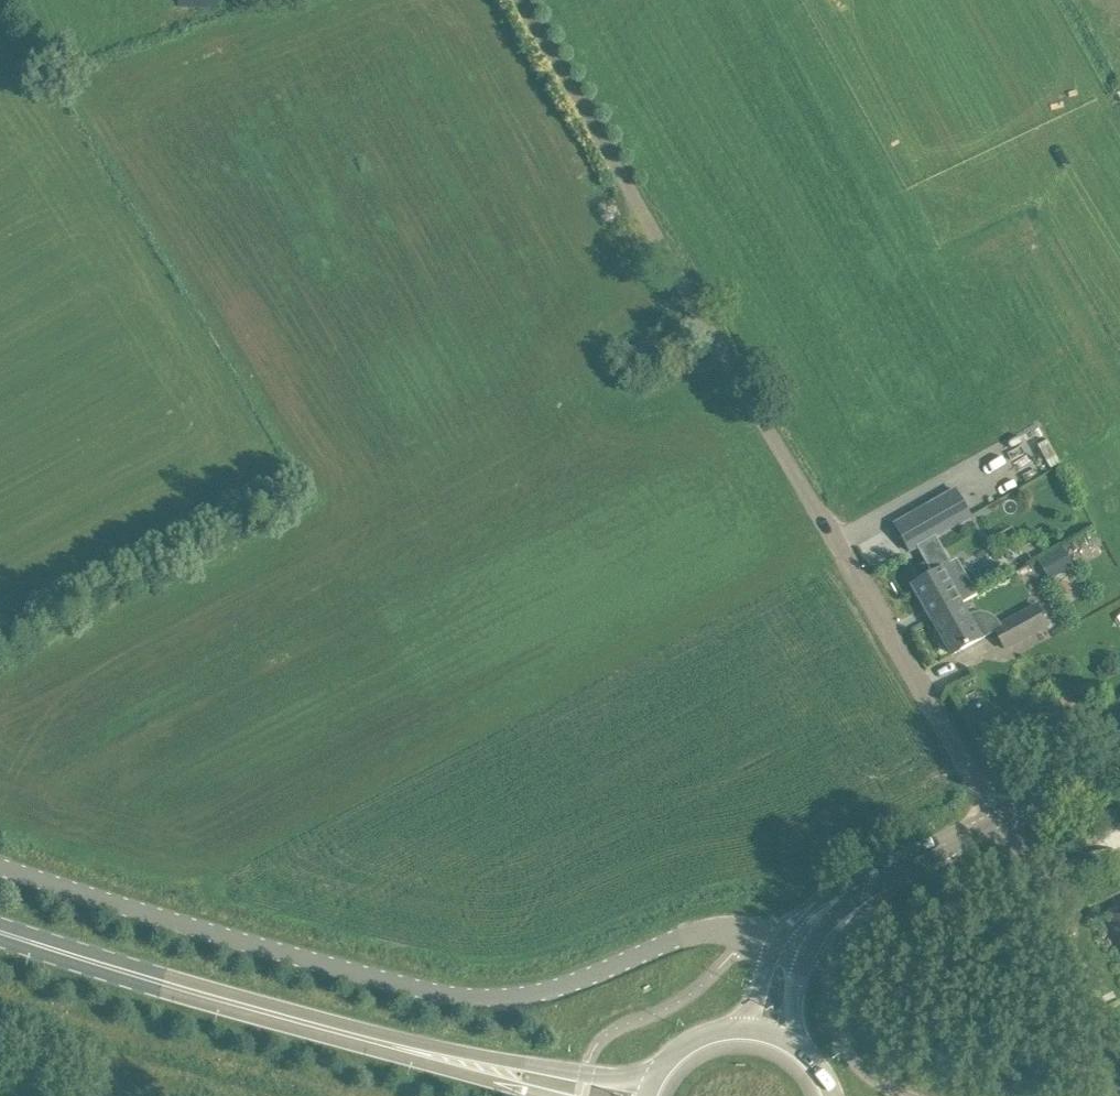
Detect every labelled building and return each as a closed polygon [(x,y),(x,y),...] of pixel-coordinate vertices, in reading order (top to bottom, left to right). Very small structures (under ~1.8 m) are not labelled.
[(955,490),(894,525),(909,551),(917,547),(932,575),(913,586),(933,620),(960,605),(977,595),(976,594),(974,594),(956,561),(951,564),(935,537),(970,517),(955,490)] [(1062,545),(1037,559),(1049,581),(1074,567),(1062,545)] [(960,605),(933,620),(952,655),(980,639),(995,631),(1005,649),(1047,625),(1036,606),(999,627),(997,624),(995,621),(993,618),(990,616),(987,615),(984,614),(980,614),(977,614),(973,614),(970,616),(967,617),(960,605)] [(1108,913),(1119,936),(1119,907),(1108,913)]
